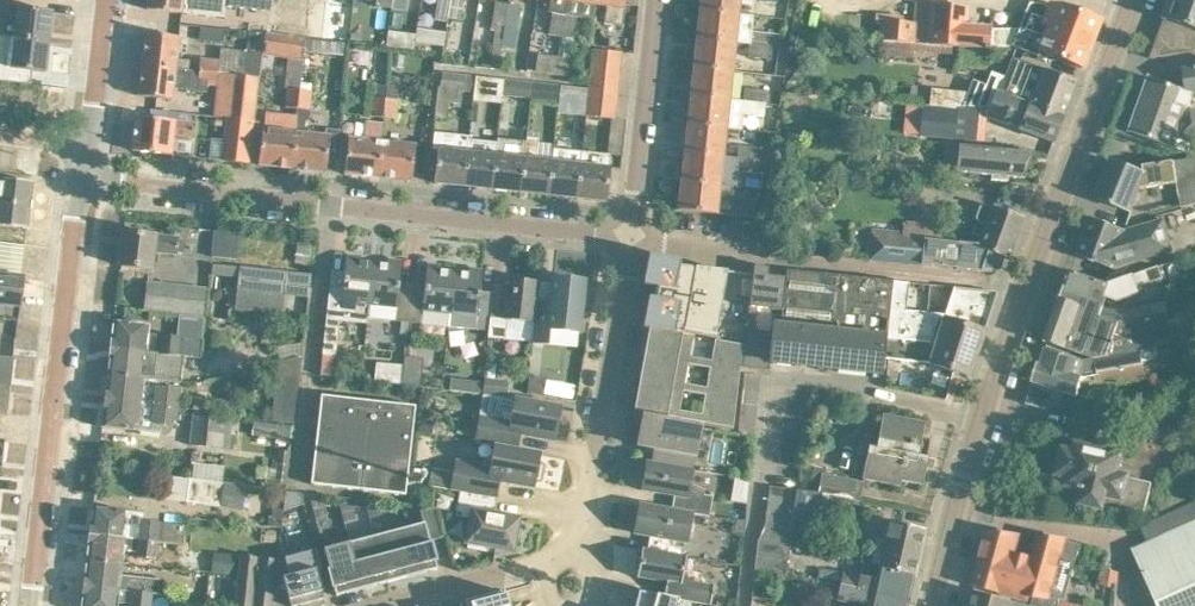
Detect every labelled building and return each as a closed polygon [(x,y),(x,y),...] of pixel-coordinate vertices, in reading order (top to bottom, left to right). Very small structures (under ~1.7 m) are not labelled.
[(148,10),(172,12),(224,18),(225,6),(268,10),(269,0),(149,0),(148,10)] [(352,2),(334,0),(328,0),(324,39),(347,42),(352,2)] [(390,8),(391,0),(376,0),(375,5),(390,8)] [(406,0),(391,0),(390,8),(404,11),(406,0)] [(446,22),(447,22),(451,0),(437,0),(434,20),(446,22)] [(447,22),(446,22),(446,23),(460,25),(464,0),(451,0),(447,22)] [(560,36),(566,0),(550,0),(548,12),(551,13),(548,34),(560,36)] [(560,36),(574,38),(577,18),(592,20),(593,4),(595,4),(596,0),(566,0),(560,36)] [(595,4),(624,9),(625,0),(596,0),(595,4)] [(700,10),(738,13),(740,3),(754,4),(754,2),(776,5),(776,0),(701,0),(700,10)] [(1152,58),(1169,55),(1194,51),(1194,0),(1173,0),(1152,58)] [(504,27),(508,3),(495,1),(490,29),(495,30),(489,69),(498,70),(505,27),(504,27)] [(521,6),(508,3),(504,27),(505,27),(517,29),(521,6)] [(990,29),(990,25),(968,23),(969,7),(932,4),(914,3),(912,22),(903,21),(904,15),(885,14),(882,41),(928,44),(957,47),(959,47),(989,49),(990,29)] [(990,29),(989,49),(1011,46),(1038,56),(1039,52),(1059,59),(1082,67),(1100,20),(1078,12),(1060,5),(1049,4),(1042,4),(1028,4),(1019,28),(990,29)] [(49,42),(52,11),(18,7),(17,19),(0,17),(0,37),(49,42)] [(700,10),(697,38),(736,42),(748,44),(771,46),(773,33),(752,31),(753,15),(752,15),(738,13),(700,10)] [(444,31),(390,29),(390,43),(444,45),(444,31)] [(145,33),(142,65),(189,71),(189,69),(190,60),(174,58),(177,37),(145,33)] [(285,109),(297,110),(299,91),(306,38),(297,37),(297,38),(266,33),(263,33),(260,52),(264,53),(264,55),(290,58),(285,109)] [(0,37),(0,80),(31,84),(32,71),(45,72),(49,42),(0,37)] [(697,38),(694,66),(733,71),(736,42),(697,38)] [(306,39),(304,51),(345,55),(346,43),(306,39)] [(771,46),(748,44),(747,55),(770,57),(771,46)] [(989,49),(959,47),(957,67),(987,69),(989,49)] [(218,73),(232,75),(244,77),(247,51),(220,48),(219,60),(199,57),(198,70),(198,72),(218,74),(218,73)] [(591,50),(590,60),(621,64),(622,53),(591,50)] [(442,51),(441,63),(461,66),(462,55),(442,51)] [(535,71),(552,74),(555,56),(538,53),(535,71)] [(555,56),(552,74),(568,77),(570,59),(555,56)] [(995,92),(995,94),(1028,107),(1029,105),(1062,118),(1076,81),(1012,56),(1004,78),(999,81),(995,92)] [(590,60),(589,76),(619,79),(621,64),(590,60)] [(198,72),(189,71),(142,65),(138,96),(162,98),(170,99),(171,88),(207,92),(208,85),(216,86),(218,74),(198,72)] [(694,66),(691,96),(730,100),(730,99),(733,71),(694,66)] [(1184,69),(1187,90),(1151,77),(1131,132),(1191,153),(1193,148),(1194,149),(1194,67),(1184,69)] [(462,92),(473,93),(475,75),(442,72),(440,87),(438,86),(434,117),(446,118),(448,102),(461,103),(462,92)] [(253,121),(257,79),(244,77),(232,75),(227,118),(253,121)] [(473,93),(487,94),(489,77),(475,75),(473,93)] [(589,76),(588,88),(587,90),(618,93),(619,79),(589,76)] [(516,97),(530,99),(532,82),(518,80),(516,97)] [(530,99),(544,100),(546,83),(532,82),(530,99)] [(378,85),(377,95),(385,96),(386,86),(378,85)] [(588,88),(574,86),(573,103),(586,105),(587,90),(588,88)] [(766,103),(766,104),(768,90),(744,88),(742,100),(742,101),(766,103)] [(587,90),(586,105),(616,108),(618,93),(587,90)] [(299,91),(297,110),(308,111),(310,92),(299,91)] [(785,94),(783,108),(798,110),(799,95),(785,94)] [(1028,107),(995,94),(988,110),(986,116),(1053,142),(1062,118),(1029,105),(1028,107)] [(691,96),(688,123),(727,127),(727,128),(742,130),(744,114),(764,116),(766,104),(766,103),(742,101),(742,100),(730,99),(730,100),(691,96)] [(372,118),(383,119),(385,99),(374,98),(372,118)] [(385,99),(383,119),(394,120),(396,100),(385,99)] [(586,105),(585,116),(615,118),(616,108),(586,105)] [(923,106),(922,120),(920,135),(977,141),(979,109),(923,106)] [(259,164),(291,168),(295,132),(296,116),(265,114),(264,129),(262,129),(259,164)] [(173,121),(160,119),(136,117),(132,151),(170,155),(172,135),(193,137),(194,125),(173,123),(173,121)] [(253,121),(227,118),(222,160),(248,163),(252,124),(253,121)] [(345,173),(377,177),(381,142),(383,124),(365,122),(363,140),(348,139),(347,150),(345,173)] [(688,123),(685,152),(724,157),(727,128),(727,127),(688,123)] [(491,189),(519,192),(525,137),(526,137),(526,132),(512,131),(509,157),(496,155),(495,155),(491,189)] [(295,132),(291,168),(326,171),(330,136),(295,132)] [(435,183),(462,186),(468,139),(469,135),(434,132),(432,149),(438,150),(435,183)] [(519,192),(548,195),(552,161),(536,159),(538,142),(538,138),(526,137),(525,137),(519,192)] [(462,186),(491,189),(495,155),(496,155),(497,142),(468,139),(462,186)] [(381,142),(377,177),(411,180),(415,146),(381,142)] [(740,145),(738,158),(759,161),(761,148),(740,145)] [(991,175),(991,180),(1007,181),(1007,176),(1023,178),(1023,176),(1033,154),(1034,152),(959,145),(956,171),(991,175)] [(548,195),(575,198),(581,152),(553,149),(552,161),(548,195)] [(581,152),(575,198),(606,201),(611,155),(581,152)] [(685,152),(682,181),(721,185),(724,157),(685,152)] [(759,161),(738,158),(736,171),(758,173),(759,161)] [(1116,205),(1130,212),(1140,189),(1177,183),(1181,208),(1194,204),(1194,158),(1144,166),(1145,173),(1113,161),(1098,198),(1116,205)] [(915,169),(894,167),(892,180),(914,182),(915,169)] [(31,205),(33,182),(0,179),(0,202),(31,205)] [(721,185),(682,181),(679,210),(753,218),(755,200),(739,198),(740,187),(721,186),(721,185)] [(4,226),(28,229),(31,205),(0,202),(0,226),(4,226)] [(958,242),(924,239),(870,233),(867,259),(994,273),(1000,269),(1003,258),(1009,259),(1024,217),(1002,209),(992,205),(985,204),(979,206),(975,218),(978,223),(975,223),(972,231),(973,234),(980,237),(977,244),(958,242)] [(1171,251),(1163,221),(1126,231),(1113,225),(1091,217),(1076,255),(1098,263),(1112,268),(1171,251)] [(215,230),(215,231),(212,257),(236,259),(240,233),(215,230)] [(120,265),(143,268),(152,269),(153,252),(177,254),(179,238),(123,231),(120,265)] [(295,262),(308,264),(311,245),(297,243),(295,262)] [(841,244),(840,255),(853,256),(855,245),(841,244)] [(326,319),(339,320),(367,323),(367,319),(374,263),(360,261),(360,257),(346,255),(342,296),(329,295),(326,319)] [(643,328),(649,329),(649,328),(675,333),(676,327),(716,335),(726,271),(679,266),(680,260),(648,255),(643,285),(657,288),(655,299),(648,297),(643,328)] [(387,264),(374,263),(367,319),(395,322),(395,321),(408,322),(411,290),(399,289),(401,261),(388,260),(387,264)] [(424,292),(411,290),(408,322),(448,327),(454,271),(441,270),(441,265),(427,264),(424,292)] [(240,266),(237,290),(284,295),(286,271),(240,266)] [(753,266),(744,344),(745,344),(742,367),(768,370),(769,361),(770,361),(773,338),(774,325),(782,326),(788,270),(786,269),(785,277),(768,276),(769,268),(753,266)] [(468,273),(454,271),(448,327),(489,331),(490,318),(492,298),(480,297),(482,270),(468,268),(468,273)] [(1063,293),(1086,300),(1104,308),(1107,298),(1119,302),(1142,295),(1138,285),(1161,276),(1158,268),(1110,284),(1093,277),(1071,270),(1063,293)] [(893,281),(788,270),(782,326),(774,325),(773,338),(770,361),(880,373),(882,358),(884,337),(886,338),(893,281)] [(20,306),(23,278),(0,275),(0,304),(20,306)] [(554,278),(553,283),(551,301),(551,306),(544,306),(536,305),(534,323),(532,342),(548,344),(576,347),(578,332),(584,281),(554,278)] [(494,285),(492,298),(490,318),(489,331),(488,337),(506,339),(508,320),(534,323),(536,305),(538,282),(514,279),(513,287),(494,285)] [(143,309),(203,317),(206,287),(147,280),(143,309)] [(893,281),(886,338),(936,343),(943,318),(944,315),(942,315),(905,311),(908,283),(893,281)] [(951,288),(942,315),(944,315),(943,318),(984,331),(985,327),(986,325),(996,293),(988,292),(983,292),(951,288)] [(1102,313),(1083,305),(1061,297),(1045,342),(1067,350),(1097,357),(1172,340),(1193,331),(1191,315),(1168,319),(1167,312),(1118,320),(1120,315),(1102,313)] [(984,332),(984,331),(943,318),(936,343),(886,338),(884,337),(882,358),(929,363),(946,370),(969,377),(984,332)] [(339,320),(326,319),(320,375),(333,376),(339,320)] [(149,325),(113,321),(110,348),(176,356),(176,355),(200,358),(202,342),(186,340),(186,342),(178,341),(178,339),(148,335),(149,325)] [(649,328),(649,329),(644,355),(688,363),(687,364),(709,368),(710,367),(739,373),(740,367),(742,367),(745,344),(744,344),(715,340),(711,360),(690,355),(693,336),(675,333),(649,328)] [(1033,383),(1028,403),(1045,409),(1062,398),(1064,393),(1077,396),(1083,377),(1099,375),(1099,379),(1118,377),(1119,382),(1146,377),(1142,351),(1083,361),(1083,359),(1066,353),(1044,347),(1038,365),(1033,368),(1030,376),(1031,376),(1033,381),(1032,383),(1033,383)] [(110,348),(107,374),(143,378),(143,379),(178,383),(182,357),(176,356),(110,348)] [(644,355),(639,382),(682,390),(704,395),(705,394),(736,400),(739,373),(710,367),(709,368),(706,387),(684,383),(687,364),(688,363),(644,355)] [(10,387),(13,359),(0,357),(0,386),(10,387)] [(276,379),(272,420),(293,422),(298,381),(301,358),(287,361),(278,363),(276,379)] [(402,365),(393,364),(391,383),(401,384),(402,365)] [(107,374),(104,401),(178,410),(181,385),(157,382),(156,388),(143,387),(143,379),(143,378),(107,374)] [(482,394),(504,396),(506,379),(484,377),(482,394)] [(531,378),(530,393),(544,394),(546,379),(531,378)] [(682,390),(639,382),(634,410),(733,428),(736,400),(705,394),(704,395),(701,414),(678,409),(682,390)] [(0,386),(0,415),(7,416),(10,387),(0,386)] [(1180,409),(1194,402),(1194,386),(1174,396),(1180,409)] [(311,484),(405,495),(416,406),(321,395),(311,484)] [(475,442),(494,446),(516,450),(519,433),(554,440),(560,407),(515,399),(512,413),(503,411),(499,414),(498,418),(480,415),(475,442)] [(178,410),(104,401),(101,427),(163,434),(164,425),(177,427),(178,410)] [(189,445),(220,448),(224,418),(193,414),(189,445)] [(421,414),(419,431),(431,432),(433,416),(421,414)] [(863,479),(900,486),(901,481),(922,485),(927,457),(926,457),(928,448),(919,446),(924,423),(883,415),(878,438),(871,437),(863,479)] [(653,463),(691,470),(706,472),(713,430),(643,417),(638,445),(656,449),(653,463)] [(272,420),(253,418),(252,434),(291,438),(293,422),(272,420)] [(1084,503),(1107,508),(1144,517),(1152,484),(1116,475),(1121,456),(1099,450),(1102,438),(1071,430),(1060,474),(1070,477),(1068,485),(1079,488),(1078,489),(1087,491),(1084,503)] [(451,490),(460,492),(496,498),(499,480),(533,487),(535,478),(540,477),(542,465),(537,462),(539,454),(516,450),(494,446),(492,459),(486,458),(482,460),(481,466),(456,461),(451,490)] [(674,496),(671,510),(691,514),(708,517),(712,496),(703,494),(704,490),(689,483),(691,470),(653,463),(647,462),(646,469),(641,470),(639,480),(643,483),(642,490),(674,496)] [(802,465),(798,488),(817,491),(821,468),(802,465)] [(818,493),(833,496),(836,497),(860,502),(864,481),(821,473),(818,493)] [(246,484),(192,478),(188,478),(185,502),(242,510),(246,484)] [(769,485),(767,499),(795,503),(796,489),(769,485)] [(283,510),(285,491),(286,491),(272,489),(268,527),(281,528),(283,510)] [(795,503),(793,517),(793,519),(829,525),(833,496),(818,493),(796,489),(795,503)] [(301,493),(285,491),(283,510),(304,504),(301,493)] [(496,498),(460,492),(456,515),(470,518),(466,543),(468,543),(467,548),(487,551),(487,547),(512,551),(517,526),(516,526),(515,526),(511,524),(510,523),(510,518),(511,517),(494,514),(497,498),(496,498)] [(767,499),(765,513),(793,517),(795,503),(767,499)] [(364,500),(369,518),(381,514),(378,502),(364,500)] [(311,501),(315,518),(327,515),(324,503),(311,501)] [(353,506),(339,505),(344,522),(356,519),(353,506)] [(650,535),(647,550),(682,556),(684,542),(686,542),(687,538),(691,535),(693,531),(694,526),(693,521),(690,517),(691,514),(671,510),(639,505),(635,533),(650,535)] [(423,523),(399,529),(411,576),(437,569),(435,562),(437,561),(432,542),(430,542),(430,541),(444,537),(436,508),(419,506),(423,523)] [(92,507),(89,534),(155,541),(182,543),(184,525),(142,521),(143,513),(92,507)] [(765,513),(764,527),(792,531),(793,519),(793,517),(765,513)] [(890,521),(880,564),(915,572),(925,529),(890,521)] [(1132,550),(1158,605),(1194,605),(1194,521),(1132,550)] [(792,531),(764,527),(762,542),(757,541),(754,569),(778,572),(777,574),(784,576),(790,546),(792,531)] [(399,529),(374,536),(386,582),(411,576),(399,529)] [(1030,597),(1034,597),(1048,599),(1060,557),(1076,561),(1080,545),(1064,541),(1065,540),(1040,537),(1034,560),(1013,554),(1018,536),(990,533),(987,543),(975,587),(998,593),(1028,602),(1030,597)] [(89,534),(86,561),(121,564),(123,550),(137,552),(136,559),(153,560),(155,541),(89,534)] [(374,536),(349,542),(361,589),(386,582),(374,536)] [(361,589),(349,542),(323,549),(329,569),(327,570),(332,589),(334,588),(336,596),(361,589)] [(664,597),(678,599),(710,605),(714,586),(704,584),(704,580),(699,573),(683,571),(686,557),(682,556),(647,550),(641,549),(637,577),(666,582),(664,597)] [(277,562),(273,605),(289,601),(290,605),(296,605),(300,605),(320,605),(324,605),(315,571),(321,569),(316,550),(284,558),(285,560),(277,562)] [(256,579),(259,557),(239,555),(237,577),(234,605),(253,605),(256,579)] [(253,605),(272,605),(273,605),(277,562),(277,559),(259,557),(256,579),(253,605)] [(86,561),(83,587),(150,594),(150,593),(163,594),(165,579),(120,574),(121,564),(86,561)] [(844,571),(840,586),(908,602),(909,599),(910,594),(914,577),(915,572),(880,564),(876,579),(844,571)] [(1104,569),(1101,584),(1116,588),(1120,572),(1104,569)] [(908,602),(826,583),(823,596),(837,599),(836,601),(854,605),(853,605),(907,605),(908,602)] [(83,587),(81,605),(117,605),(118,602),(132,604),(132,605),(149,605),(150,594),(83,587)] [(466,605),(507,605),(503,591),(464,601),(466,605)] [(973,591),(969,605),(1027,605),(973,591)] [(634,605),(676,605),(678,599),(664,597),(638,592),(634,605)] [(1061,603),(1061,600),(1048,599),(1034,597),(1031,605),(1060,605),(1061,603)]
